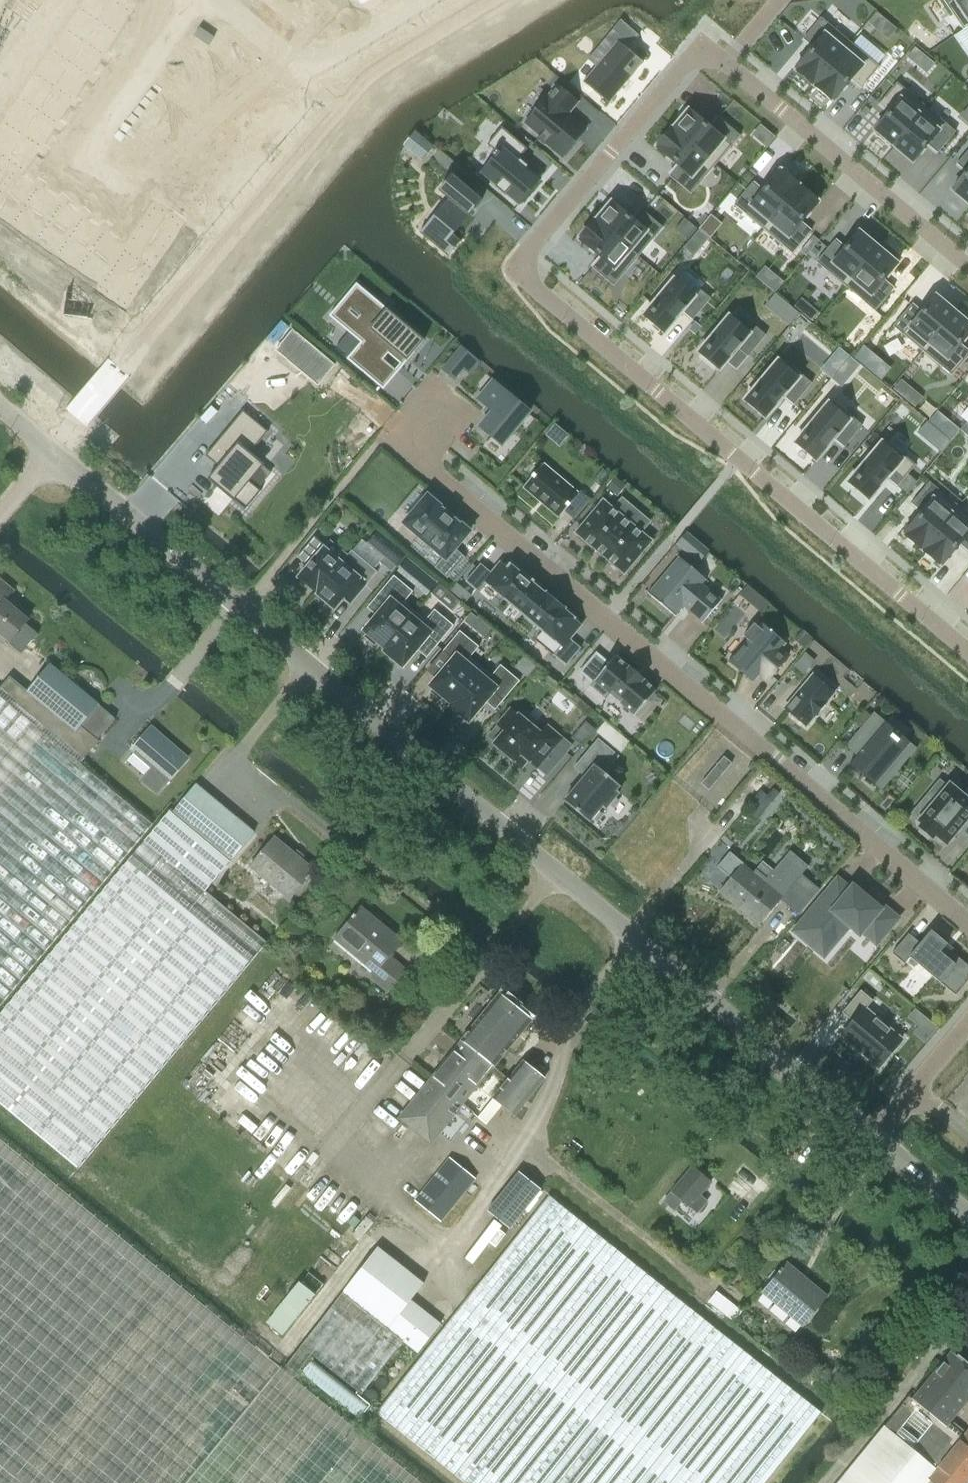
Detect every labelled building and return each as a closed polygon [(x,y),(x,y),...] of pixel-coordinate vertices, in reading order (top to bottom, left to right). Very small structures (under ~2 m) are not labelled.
[(0,129),(0,213),(101,282),(97,288),(123,306),(180,222),(154,204),(124,249),(12,173),(16,168),(20,171),(120,23),(127,27),(136,15),(114,0),(87,0),(0,129)] [(963,29),(967,27),(966,26),(967,25),(967,0),(943,0),(963,29)] [(812,47),(795,68),(814,84),(850,42),(820,17),(802,39),(812,47)] [(616,41),(583,81),(609,103),(642,62),(616,41)] [(850,42),(814,84),(833,100),(851,79),(861,87),(879,66),(850,42)] [(215,46),(208,56),(215,60),(221,50),(215,46)] [(204,61),(198,70),(204,75),(211,65),(204,61)] [(249,61),(239,76),(268,97),(279,82),(249,61)] [(198,70),(191,80),(198,84),(204,75),(198,70)] [(239,76),(229,91),(258,111),(268,97),(239,76)] [(889,112),(874,129),(893,146),(926,107),(896,82),(879,103),(889,112)] [(556,85),(525,123),(540,136),(537,140),(538,140),(540,138),(544,142),(543,144),(543,145),(545,143),(562,157),(585,129),(568,114),(577,102),(556,85)] [(184,91),(178,100),(184,105),(191,95),(184,91)] [(229,91),(218,106),(248,126),(258,111),(229,91)] [(178,100),(171,110),(178,114),(184,105),(178,100)] [(218,106),(208,121),(238,141),(248,126),(218,106)] [(926,107),(893,146),(912,162),(927,144),(937,153),(955,131),(926,107)] [(688,109),(672,128),(715,164),(739,135),(718,117),(710,127),(688,109)] [(164,120),(157,130),(164,135),(171,125),(164,120)] [(208,121),(198,136),(228,156),(238,141),(208,121)] [(494,156),(481,172),(496,185),(494,187),(504,195),(506,193),(518,204),(530,190),(539,179),(517,160),(527,148),(502,127),(496,135),(488,145),(496,151),(493,155),(494,156)] [(672,128),(656,148),(677,165),(669,175),(690,193),(715,164),(672,128)] [(157,130),(151,140),(158,144),(164,135),(157,130)] [(414,130),(407,140),(425,155),(433,146),(414,130)] [(198,136),(188,151),(218,171),(228,156),(198,136)] [(144,150),(137,160),(144,164),(150,155),(144,150)] [(951,190),(967,203),(967,150),(956,163),(966,172),(951,190)] [(188,151),(178,166),(208,186),(218,171),(188,151)] [(137,160),(131,169),(137,174),(144,164),(137,160)] [(178,166),(168,181),(198,201),(208,186),(178,166)] [(752,183),(734,204),(763,229),(799,186),(780,170),(762,191),(752,183)] [(421,230),(419,232),(448,256),(460,240),(453,234),(482,199),(452,174),(450,176),(438,190),(448,198),(446,200),(447,201),(449,199),(452,202),(425,235),(422,232),(422,231),(421,230)] [(158,196),(157,196),(188,216),(198,201),(168,181),(158,196)] [(799,186),(763,229),(792,253),(810,232),(800,223),(818,202),(799,186)] [(611,201),(595,220),(638,256),(662,227),(641,209),(633,219),(611,201)] [(595,220),(579,239),(600,257),(592,267),(613,285),(638,256),(595,220)] [(834,240),(816,262),(845,286),(878,247),(859,231),(844,249),(834,240)] [(878,247),(845,286),(874,311),(892,289),(882,281),(897,263),(878,247)] [(673,279),(643,315),(664,332),(682,311),(692,319),(710,298),(700,289),(694,296),(673,279)] [(357,285),(331,315),(363,342),(349,358),(383,387),(422,340),(357,285)] [(911,304),(893,326),(922,350),(954,311),(935,295),(921,313),(911,304)] [(922,350),(951,375),(967,355),(967,353),(959,345),(967,334),(967,323),(954,311),(922,350)] [(728,316),(698,352),(702,354),(700,357),(713,368),(715,366),(719,369),(737,348),(747,356),(765,335),(755,326),(749,333),(728,316)] [(294,327),(276,349),(304,372),(322,350),(294,327)] [(437,361),(450,343),(442,338),(429,356),(437,361)] [(461,346),(442,369),(454,379),(463,368),(469,373),(479,361),(461,346)] [(780,357),(744,400),(765,417),(783,396),(793,404),(811,383),(780,357)] [(493,380),(477,399),(492,411),(479,427),(501,445),(530,411),(493,380)] [(371,395),(360,407),(381,424),(391,412),(371,395)] [(831,399),(795,442),(816,459),(834,438),(844,447),(862,425),(831,399)] [(243,410),(205,455),(218,466),(207,479),(215,485),(211,489),(213,491),(217,486),(238,504),(245,510),(261,491),(248,480),(262,462),(259,460),(258,461),(246,451),(249,447),(253,450),(268,431),(243,410)] [(368,419),(354,435),(363,442),(376,426),(368,419)] [(884,439),(848,481),(869,499),(887,477),(897,486),(915,465),(884,439)] [(542,463),(523,486),(559,517),(564,511),(573,519),(590,499),(580,491),(578,493),(542,463)] [(921,511),(903,533),(922,549),(958,506),(929,481),(911,503),(921,511)] [(427,495),(403,523),(443,557),(434,567),(447,578),(465,557),(454,548),(469,531),(427,495)] [(576,531),(575,532),(576,534),(577,533),(622,572),(624,574),(625,572),(650,542),(652,540),(650,539),(641,532),(650,522),(625,500),(616,511),(604,501),(602,499),(601,501),(576,531)] [(922,549),(941,565),(959,543),(967,551),(967,514),(958,506),(922,549)] [(377,530),(369,539),(387,554),(382,560),(392,568),(404,553),(377,530)] [(330,540),(297,578),(316,593),(348,555),(347,554),(330,540)] [(348,555),(316,593),(334,609),(343,598),(349,603),(376,571),(351,549),(347,554),(348,555)] [(648,592),(647,593),(675,616),(676,615),(675,614),(683,605),(702,621),(701,622),(702,623),(721,599),(720,598),(720,599),(701,583),(704,579),(705,580),(706,579),(678,556),(677,557),(678,558),(649,592),(648,592)] [(480,563),(465,581),(478,592),(486,582),(523,614),(542,592),(530,583),(531,581),(522,573),(520,574),(510,565),(507,568),(500,563),(491,573),(480,563)] [(387,604),(364,630),(367,633),(364,636),(374,644),(377,641),(384,647),(414,611),(403,602),(413,591),(394,575),(377,595),(387,604)] [(9,642),(8,643),(20,653),(37,633),(25,623),(28,620),(4,600),(12,590),(0,580),(0,634),(9,642)] [(748,585),(740,594),(750,602),(757,593),(748,585)] [(542,592),(523,614),(561,646),(553,655),(565,665),(580,647),(569,638),(580,624),(562,610),(564,608),(546,593),(545,595),(542,592)] [(414,611),(384,647),(387,649),(385,651),(402,666),(426,637),(436,645),(453,626),(434,610),(425,621),(414,611)] [(748,639),(729,662),(751,680),(759,671),(768,679),(787,657),(778,649),(783,642),(762,624),(758,628),(754,624),(744,636),(748,639)] [(453,659),(430,686),(433,688),(430,692),(440,700),(443,696),(450,702),(480,666),(469,657),(478,646),(459,630),(443,650),(453,659)] [(93,644),(91,653),(107,657),(109,648),(93,644)] [(596,652),(579,672),(592,682),(589,685),(606,699),(609,695),(634,716),(656,690),(643,679),(644,678),(630,666),(629,667),(615,655),(608,663),(596,652)] [(80,762),(99,740),(97,739),(115,718),(99,705),(49,663),(26,690),(9,676),(0,687),(0,695),(80,762)] [(480,666),(450,702),(452,704),(451,707),(468,721),(492,692),(502,700),(519,680),(500,664),(491,675),(480,666)] [(812,675),(784,708),(806,726),(833,693),(812,675)] [(153,823),(80,762),(0,695),(0,1010),(153,823)] [(505,731),(494,744),(516,762),(522,755),(536,767),(538,765),(548,773),(571,746),(561,737),(560,738),(546,726),(540,734),(534,729),(537,725),(524,715),(522,718),(511,709),(497,725),(505,731)] [(861,749),(849,763),(874,784),(905,747),(881,727),(884,723),(873,713),(851,740),(861,749)] [(605,720),(595,731),(620,752),(629,742),(605,720)] [(150,727),(132,748),(154,768),(144,780),(158,792),(187,758),(150,727)] [(585,775),(564,801),(589,822),(602,806),(605,809),(619,792),(616,789),(617,788),(619,785),(604,772),(618,756),(597,739),(581,758),(574,767),(585,775)] [(724,756),(701,783),(708,789),(731,762),(724,756)] [(918,820),(921,823),(919,826),(932,837),(935,834),(946,844),(964,822),(967,825),(967,799),(949,784),(947,786),(939,780),(926,795),(934,802),(918,820)] [(173,811),(172,812),(230,860),(254,832),(196,784),(173,811)] [(765,793),(750,811),(759,818),(774,800),(765,793)] [(0,1013),(0,1105),(77,1169),(266,941),(205,891),(230,861),(230,860),(172,812),(173,811),(170,808),(0,1013)] [(249,866),(289,899),(306,879),(307,880),(310,876),(309,875),(314,870),(274,836),(249,866)] [(730,852),(717,868),(729,878),(719,891),(760,925),(780,900),(798,914),(819,889),(800,874),(807,866),(790,851),(766,879),(755,870),(753,873),(742,864),(743,862),(730,852)] [(837,880),(795,930),(816,948),(841,917),(859,933),(862,930),(876,942),(896,918),(879,904),(876,907),(853,887),(850,890),(837,880)] [(352,917),(335,938),(375,971),(371,976),(388,990),(405,970),(388,956),(400,942),(360,908),(355,914),(354,913),(351,917),(352,917)] [(891,953),(904,963),(909,957),(955,995),(967,980),(967,965),(944,946),(947,943),(931,929),(919,943),(908,933),(891,953)] [(860,989),(841,1012),(853,1023),(843,1035),(865,1053),(864,1054),(878,1066),(901,1039),(865,1009),(872,1000),(860,989)] [(493,1066),(531,1019),(529,1017),(529,1013),(523,1008),(519,1009),(499,993),(461,1040),(462,1040),(493,1065),(493,1066)] [(636,1001),(640,997),(635,993),(631,997),(636,1001)] [(461,1104),(493,1065),(462,1040),(399,1118),(430,1143),(439,1132),(450,1141),(472,1112),(461,1104)] [(513,1115),(544,1078),(522,1061),(492,1098),(477,1117),(485,1124),(501,1105),(513,1115)] [(294,1377),(284,1368),(0,1137),(0,1482),(425,1482),(294,1377)] [(440,1221),(475,1178),(449,1158),(414,1200),(440,1221)] [(692,1166),(663,1200),(673,1210),(682,1199),(697,1212),(706,1201),(699,1195),(711,1182),(692,1166)] [(518,1172),(487,1210),(509,1228),(540,1189),(518,1172)] [(530,1204),(537,1208),(549,1191),(542,1186),(530,1204)] [(454,1314),(376,1412),(465,1482),(765,1482),(821,1413),(549,1195),(454,1314)] [(293,1356),(284,1368),(294,1377),(304,1364),(311,1355),(361,1395),(403,1341),(418,1353),(440,1324),(410,1301),(423,1283),(378,1247),(300,1347),(293,1356)] [(802,1325),(826,1296),(786,1263),(782,1268),(781,1267),(777,1271),(778,1272),(762,1292),(802,1325)] [(311,1269),(303,1279),(318,1290),(325,1281),(311,1269)] [(301,1280),(266,1322),(282,1335),(316,1292),(301,1280)] [(743,1308),(717,1290),(709,1302),(735,1320),(743,1308)] [(915,1395),(948,1423),(967,1398),(967,1364),(951,1351),(915,1395)] [(837,1482),(925,1482),(929,1478),(935,1482),(966,1482),(967,1480),(967,1429),(964,1435),(948,1423),(915,1395),(911,1392),(837,1482)]
